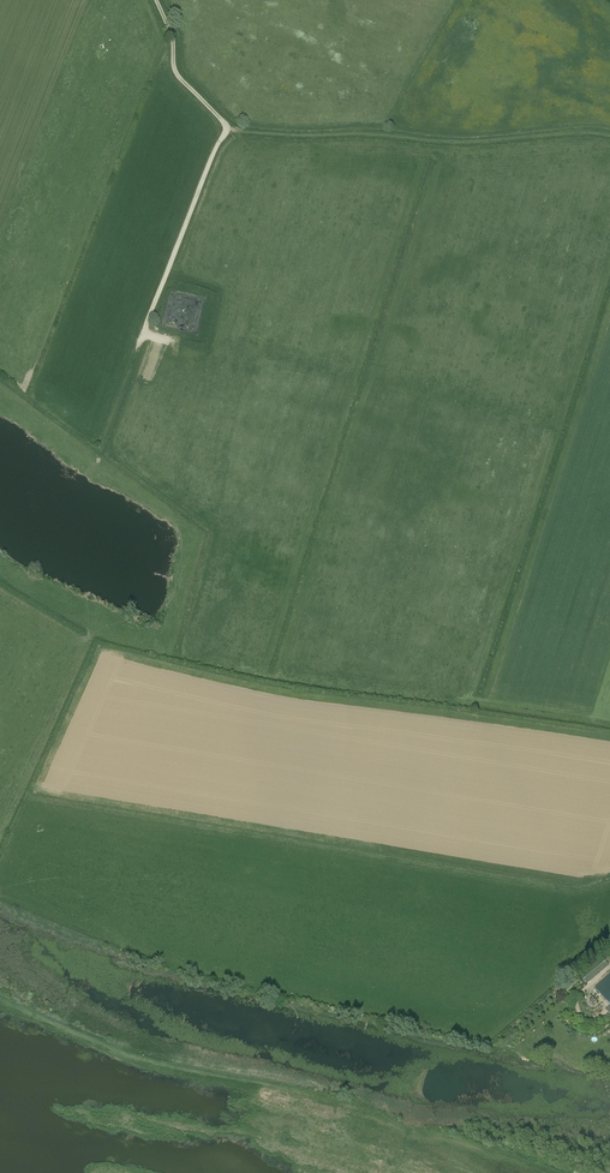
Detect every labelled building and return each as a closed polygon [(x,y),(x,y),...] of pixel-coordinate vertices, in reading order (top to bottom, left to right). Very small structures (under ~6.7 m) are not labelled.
[(586,984),(608,965),(600,956),(578,974),(586,984)] [(598,993),(609,1006),(609,982),(598,993)]
